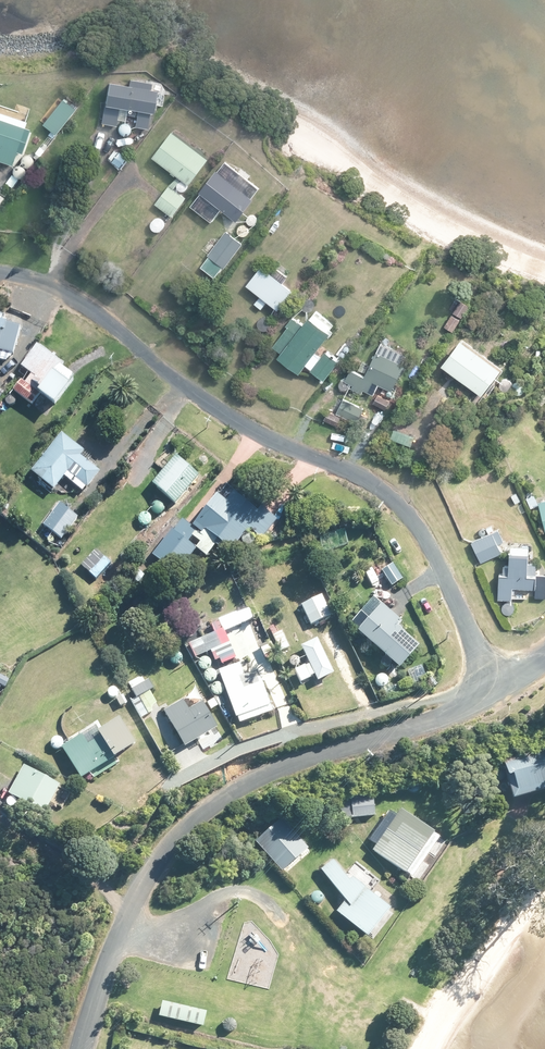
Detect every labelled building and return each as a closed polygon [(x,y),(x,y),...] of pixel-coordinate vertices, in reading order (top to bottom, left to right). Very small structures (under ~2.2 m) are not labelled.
[(119,127),(121,108),(137,110),(135,127),(155,130),(160,91),(154,90),(155,84),(130,81),(130,86),(111,84),(106,126),(119,127)] [(79,109),(65,98),(43,126),(57,137),(79,109)] [(16,110),(0,105),(0,162),(14,166),(33,109),(18,104),(16,110)] [(174,131),(154,158),(179,176),(158,204),(171,214),(212,159),(174,131)] [(220,171),(202,194),(214,204),(210,210),(219,217),(224,211),(239,223),(257,200),(220,171)] [(150,224),(150,226),(150,227),(150,229),(151,230),(152,231),(153,232),(154,233),(155,233),(157,234),(158,234),(160,234),(161,233),(162,233),(164,232),(165,231),(165,229),(166,228),(166,227),(166,225),(166,224),(166,222),(165,221),(164,220),(163,219),(162,218),(160,217),(159,217),(158,217),(156,217),(155,218),(153,218),(152,219),(151,220),(150,222),(150,223),(150,224)] [(245,243),(229,230),(201,266),(217,279),(245,243)] [(275,267),(272,271),(265,265),(248,285),(261,296),(255,303),(263,309),(268,302),(280,312),(297,292),(282,279),(286,276),(275,267)] [(323,360),(318,355),(335,333),(331,330),(335,325),(317,311),(306,326),(296,319),(275,346),(284,354),(281,358),(303,374),(309,367),(326,381),(342,361),(330,351),(323,360)] [(0,320),(0,352),(15,356),(23,326),(0,320)] [(507,369),(462,336),(442,363),(487,396),(507,369)] [(384,340),(367,377),(352,370),(344,387),(361,395),(386,407),(412,354),(384,340)] [(22,380),(14,390),(35,406),(41,397),(56,408),(78,378),(64,368),(67,364),(41,344),(23,368),(31,374),(25,382),(22,380)] [(368,408),(345,398),(337,415),(360,426),(368,408)] [(416,434),(394,428),(391,443),(412,449),(416,434)] [(95,457),(64,433),(34,472),(56,490),(66,477),(88,494),(104,473),(91,462),(95,457)] [(203,476),(177,455),(154,484),(179,504),(203,476)] [(235,476),(194,525),(199,530),(195,536),(204,543),(200,548),(211,557),(224,542),(235,552),(252,532),(261,539),(282,515),(235,476)] [(79,515),(60,503),(39,535),(58,548),(79,515)] [(196,531),(184,521),(154,555),(176,574),(198,549),(188,540),(196,531)] [(506,542),(500,529),(473,541),(484,565),(503,556),(499,546),(506,542)] [(510,551),(509,574),(500,574),(499,600),(516,601),(516,589),(534,590),(534,600),(544,600),(544,574),(540,573),(541,564),(534,564),(534,553),(515,552),(510,551)] [(95,581),(111,565),(103,558),(88,574),(95,581)] [(333,615),(323,593),(301,603),(311,625),(333,615)] [(362,630),(360,633),(402,670),(422,646),(401,628),(404,624),(377,601),(356,625),(362,630)] [(198,660),(228,644),(221,630),(191,646),(198,660)] [(293,648),(283,631),(273,636),(283,654),(293,648)] [(302,646),(312,665),(297,672),(302,683),(317,676),(319,680),(335,673),(318,638),(302,646)] [(270,640),(258,649),(267,661),(279,652),(270,640)] [(249,677),(242,660),(219,669),(241,726),(276,712),(260,673),(249,677)] [(131,689),(136,698),(133,700),(143,718),(163,706),(155,692),(160,689),(153,676),(131,689)] [(190,711),(184,700),(166,711),(188,746),(219,727),(203,702),(190,711)] [(138,745),(123,719),(101,732),(116,758),(138,745)] [(90,744),(84,736),(65,749),(85,779),(111,762),(96,740),(90,744)] [(504,760),(515,799),(544,790),(544,748),(504,760)] [(64,785),(25,764),(10,793),(49,814),(64,785)] [(341,802),(342,818),(378,815),(377,799),(341,802)] [(447,837),(404,809),(398,819),(388,812),(369,841),(377,846),(372,853),(418,882),(447,837)] [(309,847),(280,818),(255,842),(285,871),(309,847)] [(337,911),(372,936),(393,905),(363,885),(338,859),(323,871),(349,901),(337,911)] [(164,1001),(161,1017),(206,1027),(210,1011),(164,1001)]
